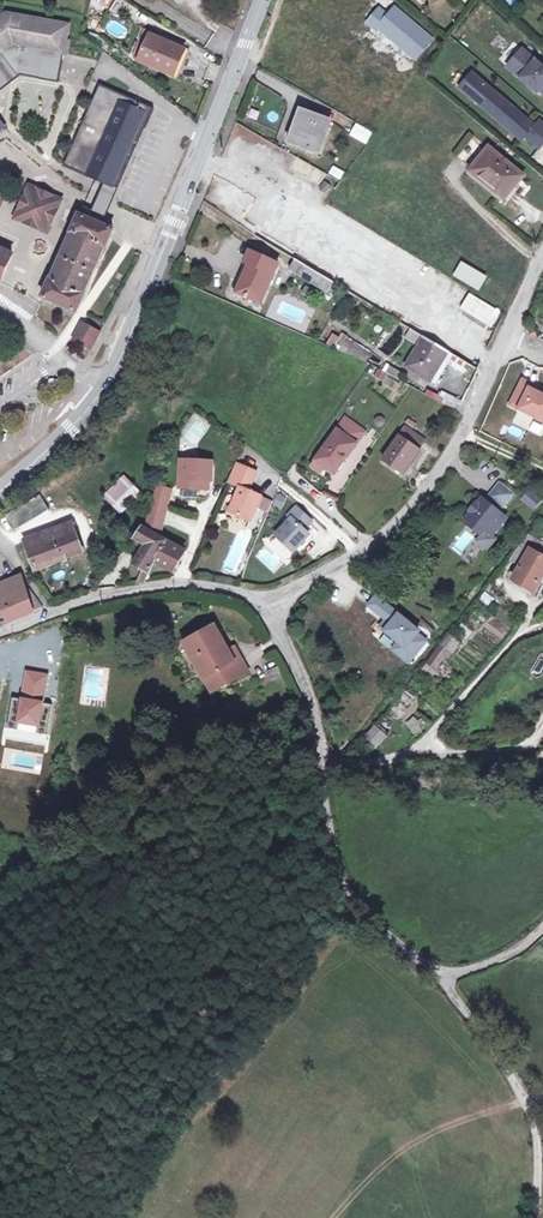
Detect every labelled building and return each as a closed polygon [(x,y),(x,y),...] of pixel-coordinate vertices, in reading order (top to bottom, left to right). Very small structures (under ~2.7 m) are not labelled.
[(12,12),(0,22),(0,71),(7,66),(18,68),(17,71),(45,76),(44,80),(64,84),(75,24),(12,12)] [(134,54),(142,58),(150,37),(143,33),(134,54)] [(166,42),(151,35),(150,37),(142,58),(141,59),(173,74),(185,47),(167,39),(166,42)] [(189,49),(185,47),(173,74),(177,76),(189,49)] [(521,48),(508,64),(542,93),(542,66),(521,48)] [(25,77),(44,80),(45,76),(17,71),(18,68),(7,66),(0,71),(0,96),(25,77)] [(474,73),(461,87),(520,140),(525,135),(538,147),(542,141),(542,122),(538,118),(532,125),(474,73)] [(105,181),(114,185),(142,125),(147,127),(157,107),(103,82),(102,84),(107,86),(91,120),(104,126),(99,137),(85,131),(70,164),(105,181)] [(65,162),(70,164),(85,131),(99,137),(104,126),(91,120),(107,86),(102,84),(65,162)] [(292,144),(319,153),(330,120),(303,111),(292,144)] [(12,128),(0,112),(0,114),(9,126),(0,133),(0,137),(12,128)] [(9,126),(0,114),(0,133),(9,126)] [(349,135),(367,144),(373,131),(355,122),(349,135)] [(83,204),(79,213),(102,223),(147,127),(142,125),(114,185),(105,181),(92,208),(83,204)] [(469,171),(505,203),(518,188),(514,184),(524,172),(491,144),(469,171)] [(317,184),(324,172),(295,156),(288,167),(317,184)] [(332,165),(328,174),(340,180),(344,171),(332,165)] [(328,192),(333,195),(341,182),(330,176),(323,188),(328,192)] [(63,200),(31,185),(16,217),(48,232),(63,200)] [(323,188),(319,194),(325,198),(328,192),(323,188)] [(79,213),(44,297),(76,312),(84,294),(82,293),(103,246),(105,247),(113,228),(102,223),(79,213)] [(14,253),(0,246),(0,282),(14,253)] [(251,248),(232,290),(261,303),(274,274),(279,264),(265,257),(267,255),(251,248)] [(462,260),(453,275),(478,290),(487,276),(462,260)] [(295,273),(316,285),(323,275),(301,262),(295,273)] [(335,281),(323,275),(316,285),(329,292),(335,281)] [(493,327),(502,311),(469,292),(460,308),(493,327)] [(76,330),(95,341),(99,333),(80,322),(76,330)] [(409,333),(411,334),(423,342),(427,335),(413,326),(409,333)] [(95,341),(76,330),(72,339),(90,349),(95,341)] [(338,347),(341,335),(331,333),(328,344),(338,347)] [(423,342),(410,365),(433,379),(451,349),(427,335),(423,342)] [(351,353),(365,361),(371,351),(357,343),(351,353)] [(382,371),(398,379),(402,371),(386,363),(382,371)] [(380,370),(376,376),(384,381),(388,375),(380,370)] [(523,378),(514,395),(523,399),(518,408),(542,420),(542,394),(533,389),(535,384),(523,378)] [(535,384),(533,389),(542,394),(542,388),(535,384)] [(523,399),(514,395),(510,403),(518,408),(523,399)] [(424,426),(410,417),(407,422),(421,431),(424,426)] [(364,432),(346,418),(316,461),(325,467),(334,473),(364,432)] [(408,427),(386,461),(405,474),(422,448),(427,440),(408,427)] [(211,479),(212,460),(181,459),(180,494),(197,495),(197,487),(208,487),(208,479),(211,479)] [(321,473),(325,467),(316,461),(312,466),(321,473)] [(257,471),(237,462),(229,480),(241,486),(229,510),(250,520),(256,506),(261,495),(249,489),(257,471)] [(107,497),(122,511),(139,493),(123,478),(116,484),(117,486),(107,497)] [(500,483),(490,495),(502,506),(512,495),(500,483)] [(169,487),(155,484),(151,502),(166,505),(169,487)] [(521,500),(535,510),(542,498),(528,489),(521,500)] [(285,497),(278,494),(274,502),(282,505),(285,497)] [(268,499),(261,495),(256,506),(267,511),(268,509),(264,507),(268,499)] [(491,504),(482,497),(466,517),(469,520),(467,523),(481,534),(485,529),(492,535),(507,517),(495,507),(493,509),(489,505),(491,504)] [(272,501),(268,499),(264,507),(268,509),(272,501)] [(293,516),(277,532),(295,549),(311,532),(306,527),(313,519),(298,504),(290,513),(293,516)] [(117,528),(113,518),(103,522),(106,531),(117,528)] [(147,521),(143,527),(160,536),(161,532),(163,523),(148,520),(147,521)] [(55,541),(75,533),(70,521),(51,529),(52,531),(55,541)] [(160,536),(143,527),(136,537),(148,544),(136,565),(146,570),(139,583),(144,582),(155,561),(166,540),(160,536)] [(495,538),(485,530),(477,540),(487,548),(495,538)] [(52,531),(25,542),(34,567),(81,550),(75,533),(55,541),(52,531)] [(540,536),(533,547),(532,547),(513,578),(537,592),(542,581),(542,538),(540,536)] [(183,550),(166,540),(155,561),(173,572),(179,561),(177,560),(183,550)] [(470,541),(461,557),(470,562),(480,547),(470,541)] [(183,550),(177,560),(179,561),(185,551),(183,550)] [(0,585),(0,592),(13,620),(33,611),(41,608),(20,577),(0,585)] [(188,646),(195,658),(206,678),(203,680),(211,694),(248,674),(236,650),(230,653),(217,630),(195,643),(188,646)] [(49,673),(24,669),(20,698),(10,697),(5,728),(17,730),(18,724),(36,727),(35,733),(49,735),(54,705),(44,703),(49,673)] [(289,695),(282,683),(263,694),(269,705),(289,695)] [(405,723),(415,734),(425,725),(415,714),(405,723)] [(377,748),(388,735),(375,724),(364,736),(377,748)]
